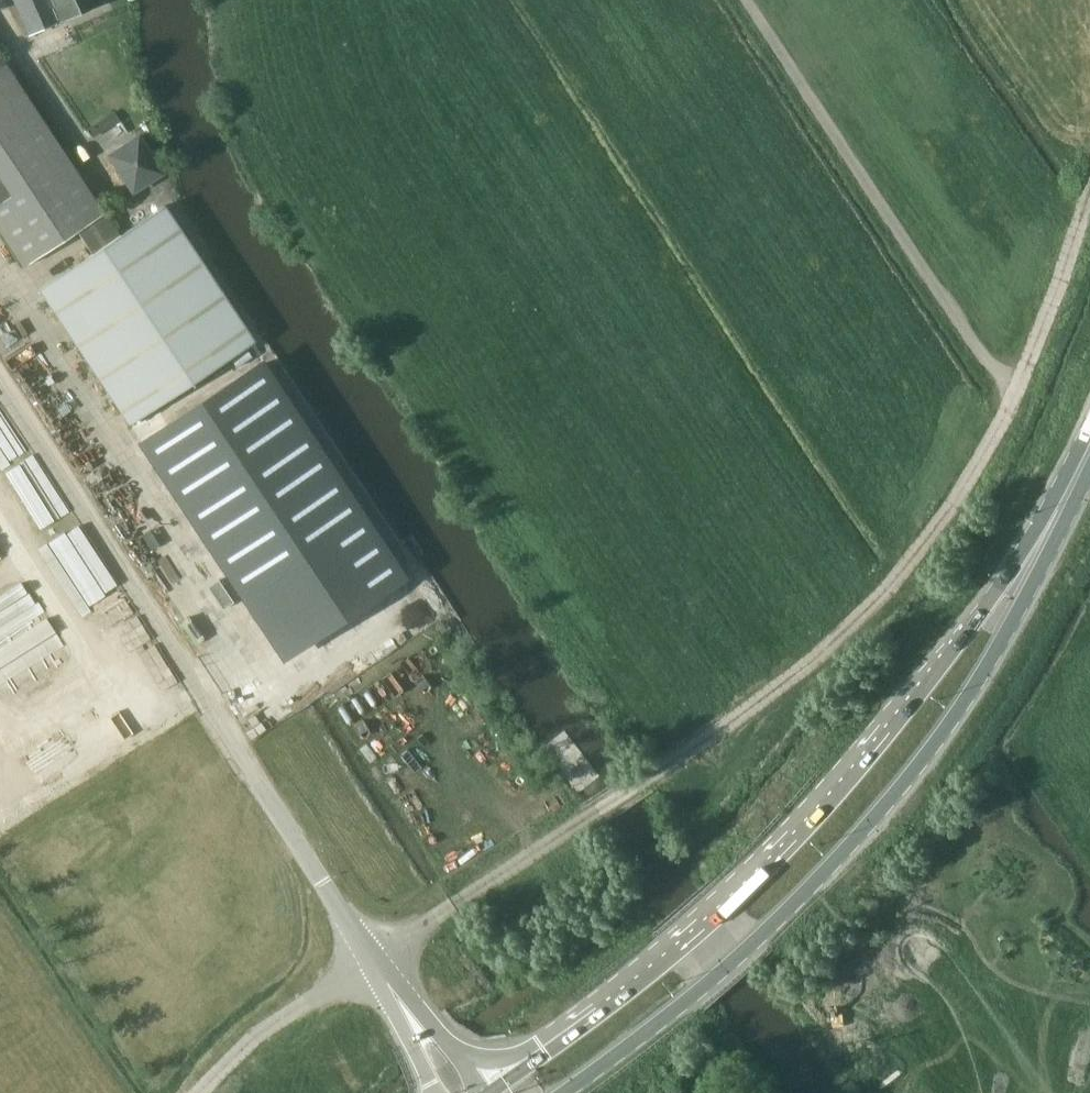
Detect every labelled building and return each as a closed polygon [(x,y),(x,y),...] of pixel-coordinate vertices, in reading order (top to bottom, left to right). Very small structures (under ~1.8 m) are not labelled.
[(28,36),(99,4),(97,0),(12,0),(28,36)] [(116,234),(103,214),(0,57),(0,234),(22,267),(78,230),(92,250),(116,234)] [(107,153),(132,192),(170,167),(145,128),(107,153)] [(38,289),(128,425),(255,341),(165,205),(38,289)] [(262,364),(142,443),(284,656),(403,576),(262,364)] [(262,654),(205,564),(175,582),(232,673),(262,654)]
